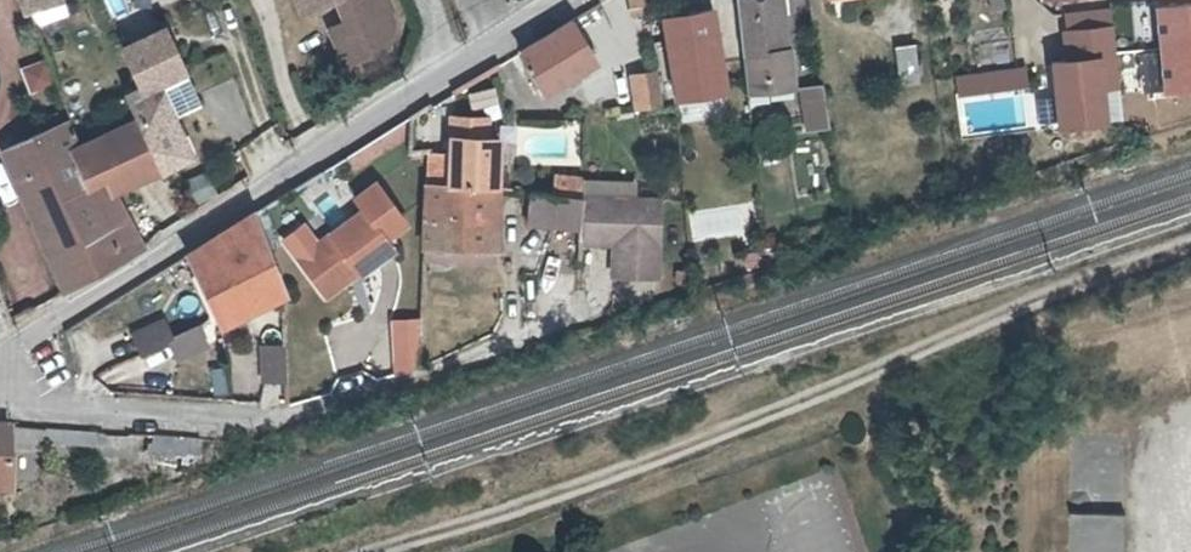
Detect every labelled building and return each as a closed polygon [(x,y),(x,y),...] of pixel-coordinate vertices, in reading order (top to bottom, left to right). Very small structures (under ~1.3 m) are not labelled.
[(64,0),(24,0),(29,14),(65,1),(64,0)] [(309,10),(333,0),(304,0),(309,10)] [(352,19),(335,26),(351,62),(394,45),(399,20),(391,0),(345,0),(352,19)] [(791,82),(787,43),(783,42),(779,0),(736,0),(748,104),(771,101),(769,84),(791,82)] [(709,2),(660,10),(673,87),(722,79),(709,2)] [(591,53),(569,15),(520,46),(542,83),(591,53)] [(1071,56),(1053,58),(1060,121),(1106,116),(1103,86),(1119,84),(1113,21),(1068,26),(1071,56)] [(127,94),(134,109),(165,95),(159,82),(185,71),(165,29),(124,46),(143,86),(127,94)] [(921,76),(916,36),(896,39),(902,78),(921,76)] [(44,58),(18,69),(29,95),(55,84),(44,58)] [(1024,65),(953,77),(957,98),(1027,86),(1024,65)] [(200,103),(185,71),(159,82),(165,95),(174,114),(200,103)] [(657,71),(629,72),(632,109),(659,107),(657,71)] [(104,214),(93,181),(154,154),(134,109),(127,94),(120,79),(105,85),(85,95),(104,136),(76,149),(65,119),(2,149),(66,291),(90,276),(69,231),(104,214)] [(827,117),(821,80),(802,84),(807,121),(827,117)] [(769,84),(771,101),(793,99),(791,82),(769,84)] [(154,154),(161,168),(176,161),(192,153),(174,114),(165,95),(134,109),(154,154)] [(428,181),(497,184),(499,138),(487,138),(489,115),(453,113),(450,149),(429,148),(429,149),(428,181)] [(188,180),(199,202),(213,194),(203,173),(188,180)] [(579,194),(584,195),(584,188),(584,177),(557,173),(554,192),(579,194)] [(299,254),(323,286),(358,261),(363,269),(396,246),(388,234),(408,219),(379,178),(358,193),(366,205),(299,254)] [(497,184),(428,181),(425,244),(497,244),(497,184)] [(585,196),(584,195),(579,194),(554,192),(529,188),(527,211),(585,219),(585,196)] [(585,196),(585,219),(584,231),(617,232),(615,266),(660,267),(662,189),(584,188),(584,195),(585,196)] [(204,289),(272,256),(254,210),(187,252),(204,289)] [(69,231),(90,276),(120,260),(104,214),(69,231)] [(272,256),(204,289),(219,320),(283,288),(272,256)] [(358,261),(323,286),(329,294),(363,269),(358,261)] [(162,318),(133,332),(142,351),(169,337),(178,355),(206,342),(197,323),(171,336),(162,318)] [(390,373),(417,373),(417,319),(391,319),(390,373)] [(286,344),(257,346),(258,377),(288,376),(286,344)] [(208,369),(213,394),(228,391),(222,366),(208,369)] [(9,490),(10,442),(43,444),(44,437),(95,440),(96,431),(0,422),(0,489),(9,490)] [(145,437),(145,477),(198,477),(198,437),(145,437)] [(826,480),(762,504),(780,551),(853,551),(826,480)] [(1125,514),(1068,514),(1068,551),(1125,551),(1125,514)]
